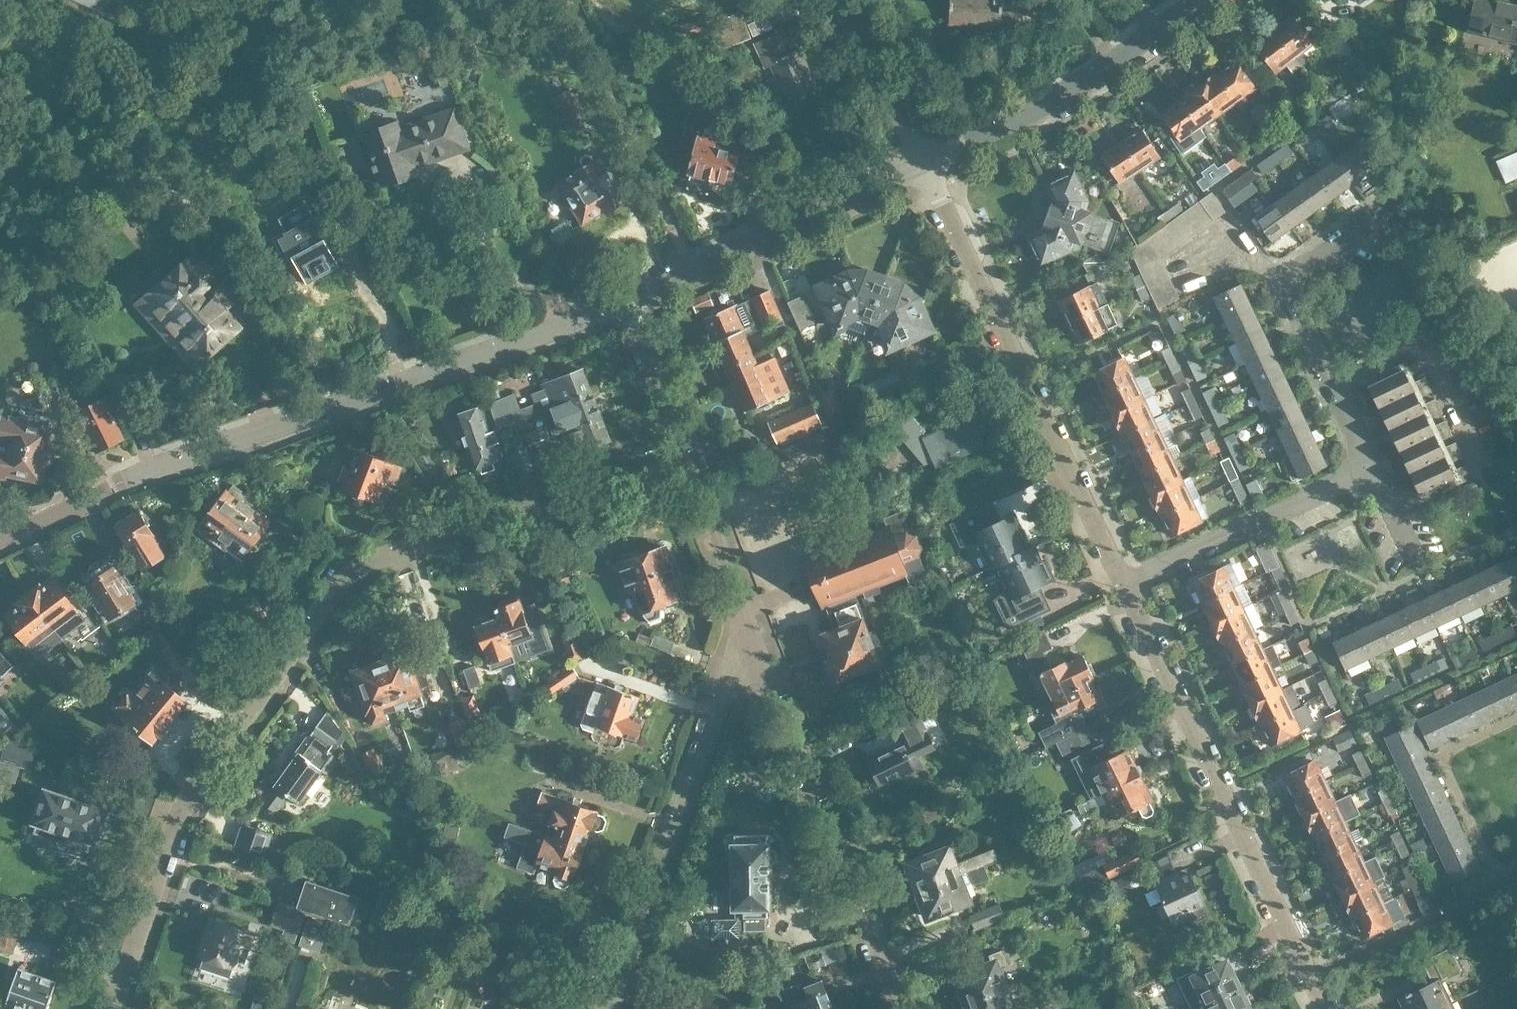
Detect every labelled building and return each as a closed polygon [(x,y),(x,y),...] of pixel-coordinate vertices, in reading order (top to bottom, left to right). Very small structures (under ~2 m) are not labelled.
[(96,9),(100,0),(74,0),(96,9)] [(949,21),(981,23),(981,26),(1000,27),(1001,25),(1017,26),(1042,10),(1034,0),(1029,0),(1013,11),(1002,11),(1003,0),(950,0),(949,21)] [(1467,33),(1516,44),(1516,2),(1510,0),(1475,0),(1467,33)] [(768,9),(746,15),(750,33),(772,28),(768,9)] [(713,23),(722,48),(750,38),(740,12),(713,23)] [(1271,34),(1292,60),(1307,49),(1287,22),(1271,34)] [(819,90),(799,48),(787,54),(777,32),(755,42),(767,67),(774,64),(791,103),(819,90)] [(1292,60),(1271,34),(1256,47),(1276,73),(1292,60)] [(1339,65),(1351,94),(1365,88),(1361,80),(1363,80),(1356,61),(1353,62),(1352,60),(1339,65)] [(1216,74),(1236,100),(1254,87),(1235,61),(1217,74),(1216,73),(1216,74)] [(1197,87),(1217,113),(1236,100),(1216,74),(1197,87)] [(1197,87),(1180,100),(1199,126),(1217,113),(1197,87)] [(1199,126),(1180,100),(1162,114),(1181,140),(1199,126)] [(451,153),(467,147),(453,107),(436,113),(438,120),(400,133),(396,123),(364,135),(375,166),(374,166),(375,170),(378,169),(384,184),(390,182),(395,184),(407,180),(409,176),(415,173),(410,160),(449,146),(451,153)] [(688,187),(707,192),(711,176),(716,177),(716,180),(730,184),(738,152),(748,154),(750,145),(719,137),(723,122),(700,116),(692,114),(688,116),(683,134),(698,138),(689,173),(691,173),(688,187)] [(1311,125),(1318,134),(1334,123),(1327,114),(1311,125)] [(1318,134),(1311,125),(1297,136),(1303,145),(1318,134)] [(1121,141),(1139,168),(1159,156),(1140,129),(1121,141)] [(1262,137),(1268,145),(1277,138),(1271,130),(1262,137)] [(1268,145),(1262,137),(1251,145),(1257,153),(1268,145)] [(1139,168),(1121,141),(1102,154),(1120,181),(1139,168)] [(1272,153),(1279,162),(1293,152),(1286,143),(1272,153)] [(1337,157),(1354,182),(1375,167),(1357,143),(1337,157)] [(1505,180),(1516,175),(1516,149),(1496,157),(1505,180)] [(1279,162),(1272,153),(1256,165),(1262,174),(1279,162)] [(1226,162),(1232,171),(1242,164),(1236,156),(1226,162)] [(1337,157),(1317,172),(1333,197),(1354,182),(1337,157)] [(556,181),(583,223),(605,210),(606,212),(622,202),(594,158),(574,170),(569,172),(556,181)] [(1232,171),(1226,162),(1215,170),(1221,178),(1232,171)] [(1052,200),(1095,213),(1093,212),(1093,211),(1087,209),(1089,202),(1086,201),(1072,172),(1045,185),(1052,200)] [(1223,191),(1228,198),(1251,182),(1245,172),(1224,188),(1223,191)] [(1296,186),(1313,212),(1333,197),(1317,172),(1296,186)] [(1313,212),(1296,186),(1276,201),(1293,226),(1313,212)] [(1201,199),(1215,219),(1225,211),(1211,191),(1201,199)] [(1201,199),(1191,206),(1206,225),(1215,219),(1201,199)] [(1052,200),(1043,227),(1086,245),(1085,245),(1109,253),(1119,222),(1095,213),(1052,200)] [(1293,226),(1276,201),(1254,216),(1271,241),(1293,226)] [(1173,218),(1174,218),(1182,212),(1184,211),(1177,202),(1167,209),(1173,218)] [(1182,212),(1197,232),(1206,225),(1191,206),(1184,211),(1182,212)] [(1173,218),(1167,209),(1157,216),(1163,226),(1164,225),(1173,218)] [(1197,232),(1182,212),(1174,218),(1188,238),(1197,232)] [(293,256),(307,283),(340,265),(325,238),(328,236),(317,214),(284,232),(285,235),(278,238),(277,235),(272,237),(281,252),(285,250),(289,258),(293,256)] [(1164,225),(1178,245),(1188,238),(1174,218),(1173,218),(1164,225)] [(1164,225),(1163,226),(1155,232),(1169,252),(1178,245),(1164,225)] [(1086,245),(1043,227),(1027,235),(1040,263),(1070,249),(1081,252),(1084,244),(1085,245),(1086,245)] [(1169,252),(1155,232),(1145,239),(1160,258),(1169,252)] [(1145,239),(1129,250),(1143,279),(1165,269),(1160,258),(1145,239)] [(176,344),(171,348),(186,365),(238,319),(227,307),(233,302),(237,299),(229,292),(219,280),(214,286),(211,282),(207,278),(213,273),(209,269),(213,266),(198,248),(138,302),(176,344)] [(1135,287),(1145,282),(1143,279),(1129,250),(1120,256),(1122,259),(1114,264),(1128,291),(1135,287)] [(1102,264),(1096,253),(1081,262),(1087,271),(1102,264)] [(1170,279),(1165,269),(1143,279),(1145,282),(1148,289),(1170,279)] [(864,272),(852,278),(851,278),(857,291),(856,294),(852,295),(841,326),(837,327),(840,333),(848,329),(849,325),(857,328),(861,319),(869,322),(885,279),(868,272),(864,272)] [(819,287),(837,327),(841,326),(852,295),(856,294),(857,291),(851,278),(852,278),(845,275),(819,287)] [(902,285),(885,279),(869,322),(877,325),(873,335),(882,338),(880,342),(883,349),(889,346),(887,343),(890,337),(900,313),(897,310),(898,306),(911,300),(910,300),(905,288),(902,285)] [(1059,300),(1069,322),(1107,303),(1102,291),(1106,290),(1102,281),(1097,283),(1097,282),(1084,288),(1079,279),(1063,287),(1067,296),(1059,300)] [(1148,289),(1151,296),(1153,298),(1175,288),(1170,279),(1148,289)] [(1145,282),(1135,287),(1141,300),(1151,296),(1148,289),(1145,282)] [(1213,295),(1225,319),(1252,307),(1240,283),(1213,295)] [(1175,288),(1153,298),(1157,308),(1179,297),(1175,288)] [(758,313),(765,326),(766,331),(784,323),(770,289),(752,298),(758,313)] [(696,308),(713,303),(709,290),(692,295),(696,308)] [(787,301),(800,329),(815,322),(802,295),(787,301)] [(714,340),(751,326),(761,322),(759,316),(753,318),(745,301),(740,303),(740,302),(735,304),(732,299),(727,301),(729,307),(704,317),(714,340)] [(887,343),(889,346),(929,328),(918,302),(911,300),(898,306),(897,310),(900,313),(890,337),(887,343)] [(1162,306),(1167,317),(1166,317),(1175,334),(1185,329),(1171,301),(1162,306)] [(1107,303),(1069,322),(1079,342),(1117,324),(1107,303)] [(1262,329),(1252,307),(1225,319),(1235,341),(1262,329)] [(751,326),(714,340),(731,380),(741,376),(735,363),(755,355),(745,334),(753,330),(751,326)] [(1262,329),(1235,341),(1246,364),(1273,351),(1262,329)] [(1180,347),(1188,363),(1198,359),(1190,342),(1180,347)] [(1161,351),(1165,361),(1175,357),(1170,347),(1161,351)] [(1246,364),(1257,386),(1284,374),(1273,351),(1246,364)] [(741,376),(731,380),(744,411),(790,391),(775,356),(759,363),(755,355),(735,363),(741,376)] [(1094,371),(1103,391),(1132,376),(1123,357),(1094,371)] [(1181,369),(1175,357),(1165,361),(1171,373),(1170,374),(1175,384),(1185,379),(1180,370),(1181,369)] [(1198,359),(1188,363),(1196,381),(1206,376),(1198,359)] [(1408,366),(1412,373),(1422,369),(1418,361),(1408,366)] [(865,387),(872,401),(922,379),(921,377),(925,376),(921,367),(919,368),(918,366),(893,378),(892,375),(865,387)] [(1369,384),(1381,409),(1414,394),(1402,368),(1369,384)] [(542,410),(591,390),(582,369),(543,384),(544,388),(532,393),(536,403),(520,409),(514,393),(490,403),(498,427),(542,410)] [(1284,374),(1257,386),(1268,410),(1295,397),(1284,374)] [(1103,391),(1114,415),(1143,399),(1132,376),(1103,391)] [(1415,381),(1419,388),(1428,383),(1425,376),(1415,381)] [(74,396),(68,383),(60,388),(66,400),(74,396)] [(1428,383),(1419,388),(1422,395),(1432,391),(1428,383)] [(828,418),(843,411),(833,387),(818,394),(818,395),(813,397),(823,419),(827,417),(828,418)] [(1180,392),(1186,405),(1196,400),(1190,387),(1180,392)] [(1202,392),(1209,408),(1219,403),(1212,387),(1202,392)] [(601,416),(591,390),(542,410),(549,427),(546,428),(545,426),(524,434),(528,445),(563,431),(562,430),(601,416)] [(1425,416),(1414,394),(1381,409),(1392,432),(1425,416)] [(111,444),(125,439),(104,396),(77,410),(96,451),(111,444)] [(1268,410),(1278,432),(1305,420),(1295,397),(1268,410)] [(1425,402),(1429,410),(1439,405),(1436,398),(1425,402)] [(1153,419),(1143,399),(1114,415),(1123,434),(1153,419)] [(1196,400),(1186,405),(1193,421),(1203,416),(1196,400)] [(768,422),(776,442),(821,422),(813,402),(768,422)] [(1219,403),(1209,408),(1218,426),(1228,422),(1219,403)] [(1439,405),(1429,410),(1432,417),(1442,412),(1439,405)] [(492,460),(503,456),(494,430),(489,431),(480,406),(455,415),(473,467),(480,464),(482,471),(495,467),(492,460)] [(933,460),(934,464),(984,442),(977,428),(971,415),(928,435),(903,407),(887,422),(924,465),(933,460)] [(4,409),(0,426),(0,475),(2,476),(2,472),(41,480),(44,464),(52,459),(54,450),(51,446),(53,435),(56,421),(4,409)] [(562,430),(563,431),(567,444),(559,447),(566,466),(580,460),(576,452),(610,438),(601,416),(562,430)] [(1392,432),(1402,453),(1436,438),(1425,416),(1392,432)] [(1123,434),(1133,453),(1162,440),(1153,419),(1123,434)] [(1436,424),(1439,432),(1450,427),(1446,419),(1436,424)] [(1278,432),(1289,455),(1316,443),(1305,420),(1278,432)] [(780,449),(785,461),(830,441),(824,429),(824,423),(821,423),(821,430),(780,449)] [(1450,427),(1439,432),(1443,439),(1453,434),(1450,427)] [(1200,432),(1206,445),(1215,440),(1215,439),(1214,439),(1208,428),(1200,432)] [(1223,437),(1232,457),(1243,452),(1234,433),(1223,437)] [(1402,453),(1412,475),(1446,460),(1436,438),(1402,453)] [(1162,440),(1133,453),(1142,474),(1172,460),(1162,440)] [(1215,440),(1206,445),(1211,455),(1220,451),(1215,440)] [(1446,446),(1449,453),(1460,449),(1456,441),(1446,446)] [(1316,443),(1289,455),(1300,477),(1327,464),(1316,443)] [(520,475),(525,493),(534,490),(528,471),(534,469),(527,446),(510,452),(517,475),(520,475)] [(396,483),(402,467),(356,449),(350,466),(344,464),(338,479),(344,481),(342,489),(378,502),(386,479),(396,483)] [(1460,449),(1449,453),(1453,461),(1463,456),(1460,449)] [(1243,452),(1232,457),(1239,472),(1250,467),(1243,452)] [(1172,460),(1142,474),(1152,494),(1181,480),(1172,460)] [(1446,460),(1412,475),(1421,494),(1455,478),(1446,460)] [(1457,468),(1460,476),(1470,471),(1467,463),(1457,468)] [(1225,470),(1231,483),(1240,479),(1233,466),(1225,470)] [(1246,483),(1257,503),(1266,500),(1256,478),(1246,483)] [(1240,479),(1231,483),(1241,503),(1249,499),(1240,479)] [(1152,494),(1162,517),(1199,499),(1194,488),(1187,492),(1181,480),(1152,494)] [(266,530),(271,523),(243,501),(248,494),(234,484),(228,491),(226,490),(197,528),(241,560),(243,557),(251,563),(265,544),(259,540),(260,538),(263,538),(267,533),(266,530)] [(1199,499),(1162,517),(1171,535),(1208,517),(1199,499)] [(977,543),(987,566),(1035,545),(1034,543),(1031,545),(1023,527),(1020,529),(1012,513),(1000,519),(992,503),(949,524),(960,547),(977,543)] [(167,555),(139,510),(114,524),(142,571),(167,555)] [(802,558),(808,573),(798,577),(805,594),(815,590),(822,608),(826,606),(834,628),(821,633),(831,658),(827,660),(836,681),(881,663),(854,594),(907,574),(909,580),(925,574),(917,556),(920,548),(916,534),(908,531),(900,512),(885,518),(887,524),(857,536),(855,530),(843,535),(845,541),(802,558)] [(1271,568),(1279,564),(1268,540),(1256,546),(1267,570),(1271,568)] [(1035,545),(987,566),(990,571),(994,569),(1004,590),(993,599),(1007,630),(1051,609),(1040,587),(1056,580),(1046,560),(1043,561),(1035,545)] [(623,560),(642,613),(643,612),(644,615),(649,620),(660,617),(661,609),(666,607),(664,603),(677,598),(670,580),(676,577),(670,564),(671,563),(665,546),(623,560)] [(1491,567),(1503,593),(1516,587),(1516,567),(1512,557),(1491,567)] [(1271,568),(1271,569),(1281,589),(1290,586),(1279,564),(1271,568)] [(90,582),(112,619),(137,603),(115,567),(90,582)] [(1193,580),(1203,601),(1240,583),(1234,570),(1226,574),(1223,567),(1193,580)] [(1468,577),(1481,604),(1503,593),(1491,567),(1468,577)] [(27,592),(56,631),(80,613),(53,577),(43,584),(41,582),(27,592)] [(1446,588),(1458,615),(1481,604),(1468,577),(1446,588)] [(1240,583),(1203,601),(1213,622),(1252,603),(1242,583),(1240,584),(1240,583)] [(1458,615),(1446,588),(1423,599),(1436,625),(1458,615)] [(1276,593),(1285,613),(1294,609),(1285,589),(1276,593)] [(39,656),(62,638),(56,631),(27,592),(13,602),(16,606),(6,613),(39,656)] [(498,616),(514,662),(516,662),(514,658),(538,649),(533,638),(543,635),(539,621),(541,621),(539,615),(537,616),(534,609),(524,613),(519,599),(500,605),(504,614),(498,616)] [(1423,599),(1400,610),(1413,636),(1436,625),(1423,599)] [(1262,624),(1252,603),(1213,622),(1223,642),(1253,630),(1252,629),(1262,624)] [(1294,609),(1285,613),(1291,624),(1299,620),(1294,609)] [(1377,621),(1390,647),(1413,636),(1400,610),(1377,621)] [(514,662),(498,616),(474,625),(488,663),(491,671),(514,662)] [(1377,621),(1355,631),(1367,658),(1390,647),(1377,621)] [(1496,632),(1500,641),(1515,634),(1511,625),(1496,632)] [(166,629),(161,631),(161,632),(157,635),(165,647),(162,649),(174,669),(189,659),(178,640),(175,641),(166,629)] [(1040,675),(1053,701),(1077,690),(1076,687),(1094,678),(1083,655),(1067,662),(1065,660),(1051,667),(1043,652),(1052,647),(1044,629),(1018,641),(1036,675),(1040,674),(1041,674),(1040,675)] [(1223,642),(1232,662),(1261,648),(1253,630),(1223,642)] [(1367,658),(1355,631),(1333,642),(1345,668),(1367,658)] [(1500,641),(1496,632),(1478,640),(1482,650),(1500,641)] [(648,650),(668,657),(674,642),(654,634),(648,650)] [(561,640),(570,662),(585,656),(576,635),(561,640)] [(1299,641),(1304,652),(1312,648),(1307,637),(1299,641)] [(1021,651),(1016,642),(1002,649),(1007,658),(1021,651)] [(1232,662),(1242,683),(1271,669),(1281,664),(1272,644),(1262,649),(1261,648),(1232,662)] [(1457,656),(1462,666),(1479,658),(1473,647),(1457,656)] [(1312,648),(1304,652),(1309,664),(1318,660),(1312,648)] [(13,666),(0,652),(0,677),(13,666)] [(380,663),(396,710),(408,706),(410,711),(424,706),(418,688),(428,684),(419,660),(409,663),(405,653),(380,663)] [(1428,664),(1433,673),(1448,666),(1443,656),(1428,664)] [(1433,673),(1428,664),(1426,664),(1425,662),(1408,670),(1414,682),(1433,673)] [(396,710),(380,663),(354,672),(372,724),(386,719),(384,714),(396,710)] [(115,708),(123,714),(123,715),(153,740),(187,700),(166,682),(169,678),(155,665),(135,690),(132,688),(115,708)] [(545,683),(552,693),(562,686),(563,688),(579,676),(571,665),(545,683)] [(1242,683),(1252,703),(1281,689),(1271,669),(1242,683)] [(538,688),(531,677),(522,683),(529,694),(538,688)] [(1511,677),(1486,688),(1499,715),(1516,706),(1516,690),(1511,677)] [(1077,690),(1048,704),(1059,724),(1041,733),(1048,747),(1057,742),(1078,732),(1089,726),(1083,713),(1079,715),(1077,711),(1099,700),(1089,681),(1095,678),(1094,678),(1076,687),(1077,690)] [(1318,682),(1323,692),(1331,689),(1326,678),(1318,682)] [(1383,685),(1387,695),(1403,688),(1399,678),(1383,685)] [(582,723),(584,727),(593,730),(595,724),(637,739),(644,718),(632,714),(639,696),(596,681),(582,723)] [(1252,703),(1261,723),(1291,710),(1301,705),(1291,684),(1281,689),(1252,703)] [(1387,695),(1383,685),(1365,694),(1369,703),(1387,695)] [(1464,699),(1476,726),(1499,715),(1486,688),(1464,699)] [(1331,689),(1323,692),(1329,705),(1337,701),(1331,689)] [(460,699),(468,721),(481,716),(473,694),(460,699)] [(1442,709),(1455,735),(1476,726),(1464,699),(1442,709)] [(1261,723),(1271,744),(1314,724),(1305,703),(1301,705),(1291,710),(1261,723)] [(934,749),(913,705),(873,724),(879,736),(892,729),(898,744),(886,750),(884,746),(865,756),(880,785),(897,777),(898,779),(916,771),(924,767),(919,756),(934,749)] [(14,722),(0,707),(0,735),(3,732),(8,738),(19,728),(14,722)] [(1412,719),(1420,736),(1423,734),(1430,747),(1455,735),(1442,709),(1419,720),(1417,717),(1412,719)] [(339,744),(335,742),(344,730),(331,710),(328,713),(327,711),(317,725),(316,724),(292,757),(294,759),(275,786),(273,785),(261,801),(276,813),(289,796),(299,803),(317,778),(318,779),(322,773),(327,776),(339,759),(332,753),(339,744)] [(472,742),(463,718),(448,723),(457,747),(472,742)] [(1386,736),(1398,763),(1424,751),(1418,737),(1420,736),(1412,719),(1409,720),(1410,724),(1386,736)] [(1057,742),(1065,756),(1085,745),(1078,732),(1057,742)] [(30,747),(5,739),(0,754),(0,755),(0,762),(21,769),(27,771),(34,748),(30,747)] [(1092,797),(1094,796),(1140,774),(1128,748),(1112,756),(1105,742),(1072,758),(1092,797)] [(360,755),(372,775),(386,767),(373,747),(360,755)] [(436,759),(442,775),(466,766),(460,750),(436,759)] [(1352,754),(1357,765),(1366,761),(1360,750),(1352,754)] [(1424,751),(1398,763),(1409,785),(1435,774),(1424,751)] [(1286,773),(1295,794),(1325,781),(1315,760),(1286,773)] [(1366,761),(1357,765),(1363,777),(1371,772),(1366,761)] [(1409,785),(1421,810),(1447,798),(1435,774),(1409,785)] [(1094,797),(1094,796),(1092,797),(1077,805),(1081,815),(1106,803),(1114,818),(1138,806),(1142,815),(1146,816),(1151,813),(1153,809),(1149,802),(1153,800),(1141,775),(1094,797)] [(1325,781),(1295,794),(1305,814),(1334,801),(1325,781)] [(1377,791),(1383,804),(1392,799),(1386,787),(1377,791)] [(35,822),(32,831),(47,836),(50,827),(76,835),(72,844),(87,849),(90,840),(93,841),(104,809),(43,789),(32,821),(35,822)] [(545,834),(584,848),(584,847),(583,847),(589,829),(592,830),(592,829),(598,830),(603,828),(605,820),(603,815),(597,813),(597,812),(596,811),(596,809),(541,791),(537,804),(553,810),(545,834)] [(1457,821),(1447,798),(1421,810),(1432,833),(1457,821)] [(1392,799),(1383,804),(1388,815),(1397,810),(1392,799)] [(1339,812),(1334,801),(1305,814),(1315,836),(1344,822),(1344,821),(1354,817),(1349,807),(1339,812)] [(900,823),(905,835),(940,819),(934,806),(900,823)] [(1457,821),(1432,833),(1442,856),(1468,844),(1457,821)] [(1315,836),(1324,855),(1358,840),(1357,839),(1362,837),(1358,828),(1349,832),(1344,822),(1315,836)] [(234,845),(265,856),(273,834),(242,823),(234,845)] [(513,836),(528,841),(532,830),(516,825),(513,836)] [(1390,835),(1395,846),(1404,842),(1398,830),(1390,835)] [(772,891),(772,861),(771,861),(771,841),(766,841),(766,833),(734,834),(735,842),(732,842),(733,911),(743,911),(743,917),(744,917),(745,930),(766,929),(765,917),(767,917),(767,908),(769,908),(769,890),(772,891)] [(584,848),(545,834),(534,864),(554,871),(554,872),(555,873),(553,879),(556,884),(563,887),(569,884),(571,878),(572,878),(572,876),(574,877),(584,848)] [(1361,847),(1358,840),(1324,855),(1334,876),(1363,862),(1357,848),(1361,847)] [(1404,842),(1395,846),(1400,858),(1409,854),(1404,842)] [(1468,844),(1442,856),(1454,881),(1480,868),(1468,844)] [(905,863),(916,891),(984,865),(984,864),(998,859),(993,847),(958,861),(951,845),(905,863)] [(1103,864),(1109,878),(1142,862),(1136,849),(1112,860),(1103,864)] [(1072,879),(1103,864),(1112,860),(1107,850),(1068,868),(1072,879)] [(1163,903),(1156,907),(1161,919),(1169,915),(1174,926),(1183,922),(1185,925),(1180,927),(1182,931),(1174,934),(1180,948),(1188,945),(1189,947),(1205,940),(1208,947),(1221,941),(1204,905),(1204,904),(1202,899),(1204,898),(1199,887),(1197,888),(1189,871),(1183,874),(1181,871),(1179,872),(1178,870),(1175,872),(1169,860),(1152,867),(1158,880),(1153,882),(1163,903)] [(1372,882),(1363,862),(1334,876),(1343,895),(1372,882)] [(984,865),(916,891),(926,919),(970,901),(964,884),(970,882),(974,884),(989,878),(984,865)] [(1409,875),(1417,892),(1426,888),(1418,871),(1409,875)] [(1109,882),(1117,899),(1134,891),(1126,874),(1109,882)] [(298,905),(350,923),(359,897),(364,899),(367,892),(337,881),(334,889),(307,880),(298,905)] [(1372,882),(1343,895),(1353,915),(1391,899),(1387,890),(1378,893),(1372,882)] [(1426,888),(1417,892),(1425,909),(1434,906),(1426,888)] [(1391,899),(1353,915),(1363,937),(1404,917),(1395,898),(1392,899),(1391,899)] [(274,916),(300,925),(306,909),(280,900),(274,916)] [(1005,917),(998,903),(970,915),(975,929),(1005,917)] [(199,955),(235,968),(236,966),(243,968),(256,933),(212,918),(199,955)] [(307,920),(299,944),(319,951),(328,927),(307,920)] [(8,930),(0,927),(0,949),(12,953),(19,933),(8,930)] [(763,958),(785,960),(795,938),(771,936),(763,958)] [(1451,1002),(1440,980),(1461,970),(1450,947),(1421,961),(1432,982),(1399,998),(1404,1008),(1437,1008),(1451,1002)] [(954,975),(965,1004),(1010,987),(1002,967),(1008,965),(1002,949),(990,954),(993,960),(954,975)] [(1206,1002),(1241,986),(1240,985),(1238,985),(1227,962),(1215,967),(1209,953),(1170,971),(1175,982),(1180,979),(1193,1007),(1205,1001),(1206,1002)] [(707,973),(727,980),(731,970),(711,963),(707,973)] [(56,981),(18,968),(5,1007),(6,1008),(7,1008),(47,1008),(56,981)] [(821,979),(799,988),(797,983),(785,988),(778,992),(788,1005),(791,1004),(794,1008),(834,1008),(821,979)] [(1206,1002),(1195,1007),(1196,1008),(1251,1008),(1252,1008),(1241,986),(1206,1002)] [(965,1004),(967,1008),(1018,1008),(1010,987),(965,1004)] [(702,1005),(690,1001),(688,1007),(678,1003),(676,1008),(700,1008),(702,1005)]
